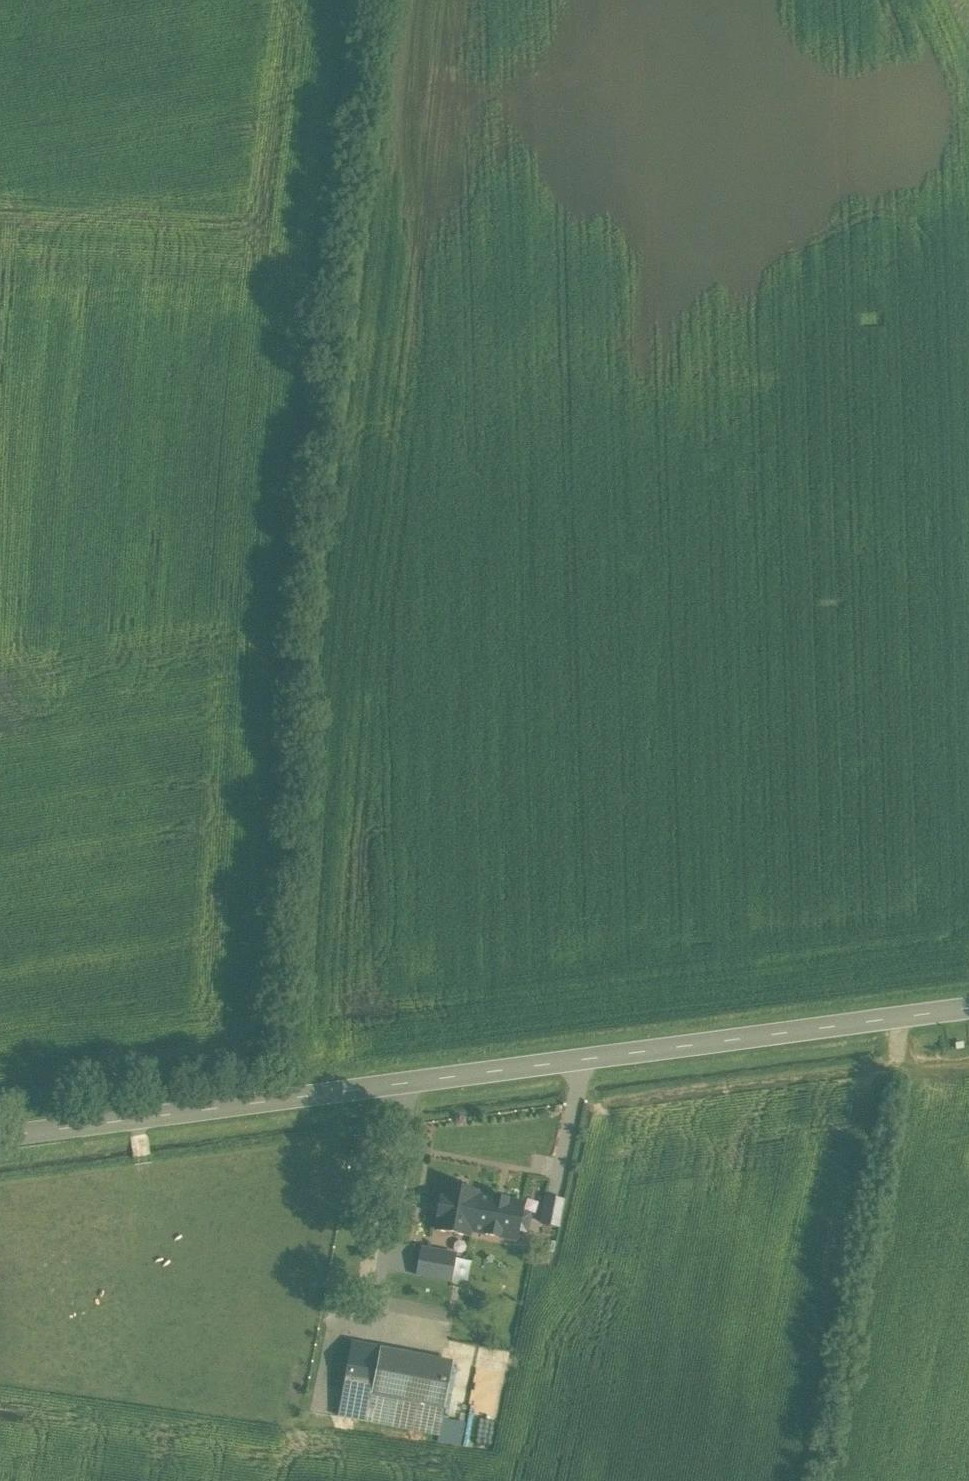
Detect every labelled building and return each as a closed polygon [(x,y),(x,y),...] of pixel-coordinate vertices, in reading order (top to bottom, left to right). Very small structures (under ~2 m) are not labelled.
[(498,1197),(477,1193),(474,1211),(458,1208),(455,1227),(470,1230),(518,1239),(525,1202),(524,1202),(523,1202),(498,1198),(498,1197)] [(411,1200),(392,1293),(440,1302),(455,1227),(458,1208),(458,1207),(411,1198),(410,1199),(411,1200)] [(454,1362),(382,1348),(373,1393),(446,1407),(454,1362)]
